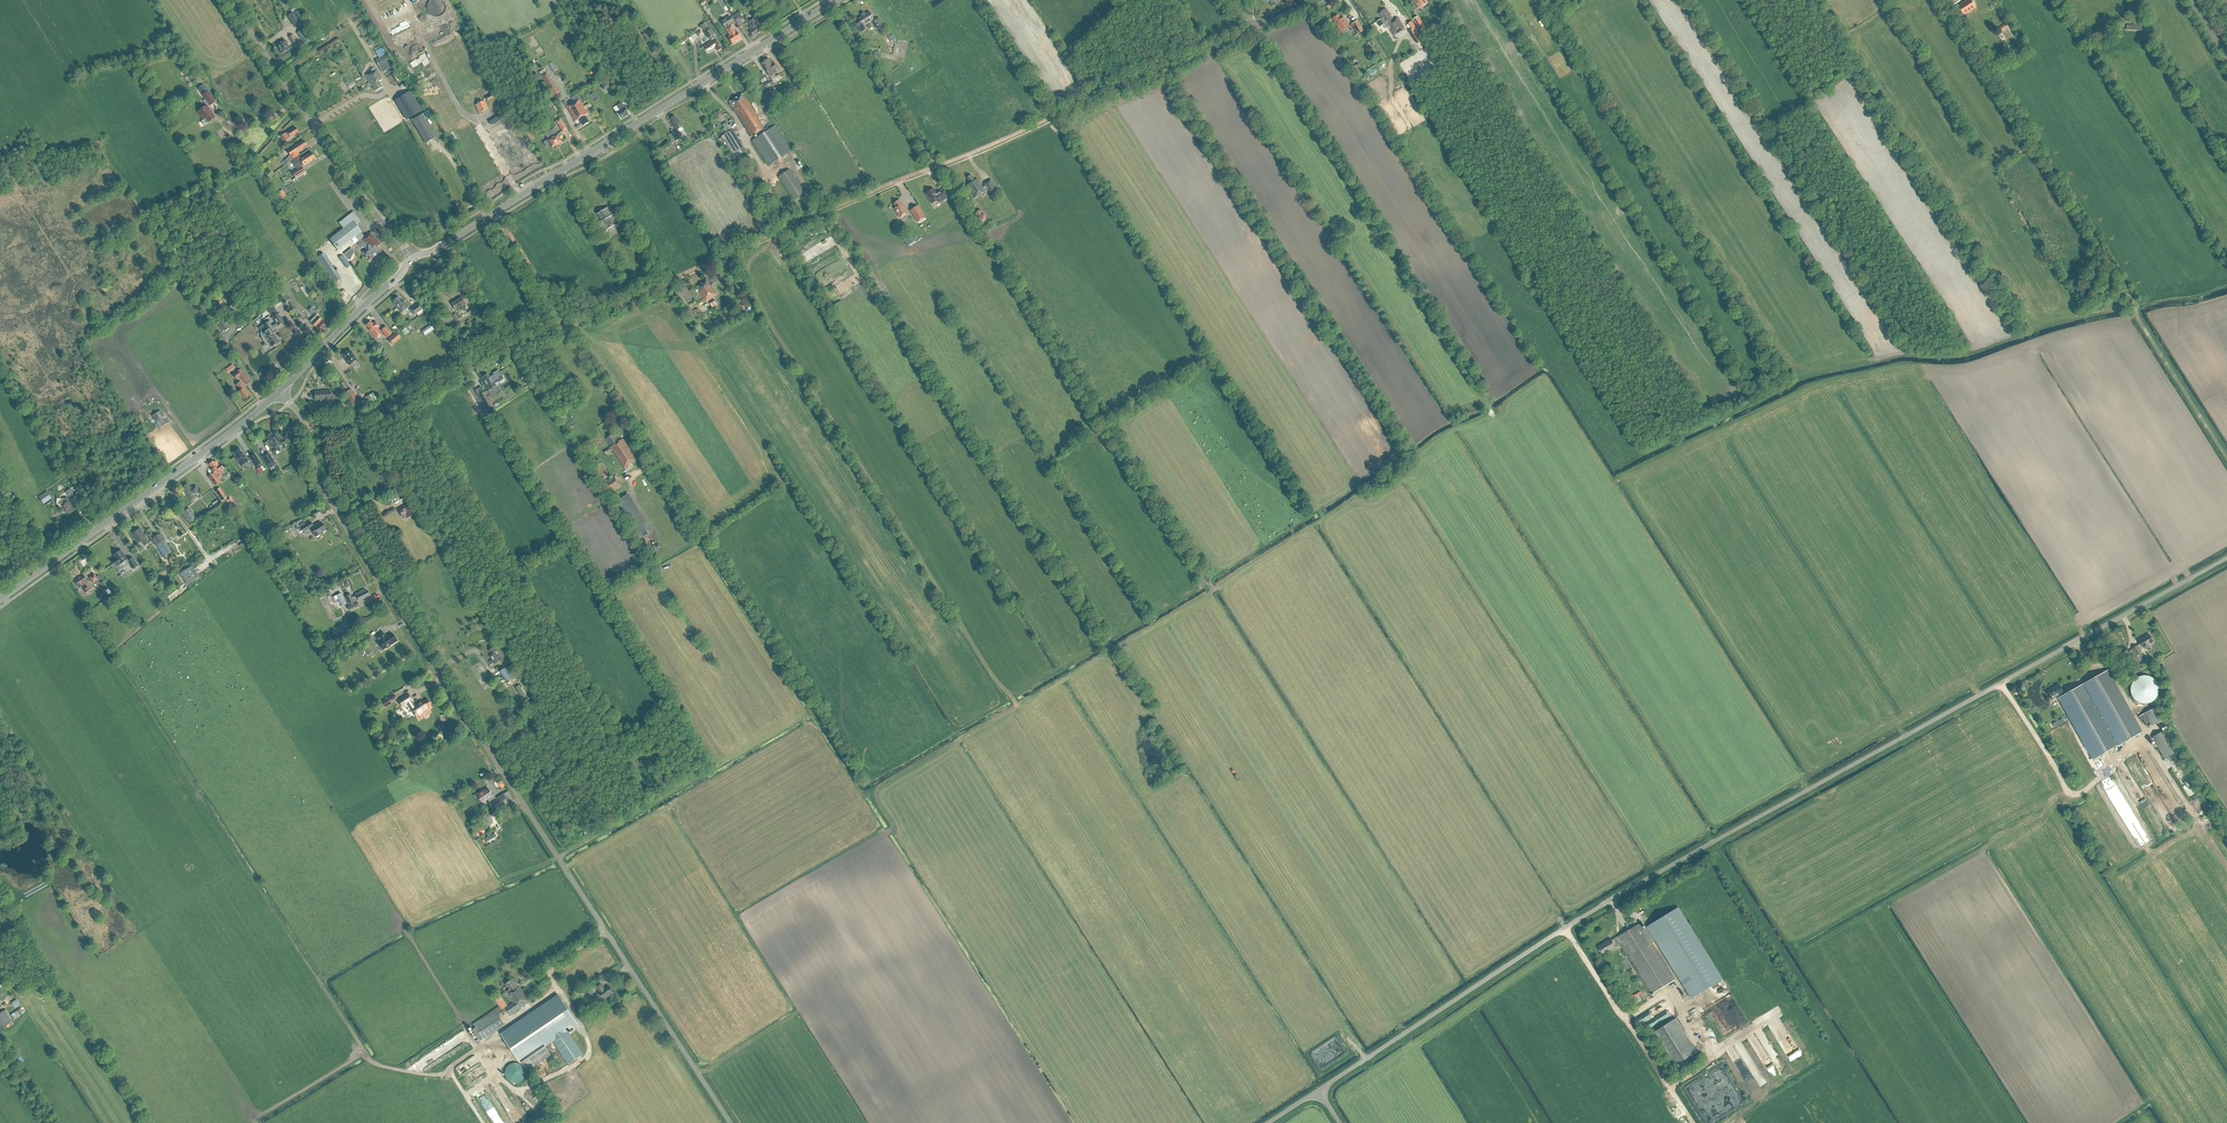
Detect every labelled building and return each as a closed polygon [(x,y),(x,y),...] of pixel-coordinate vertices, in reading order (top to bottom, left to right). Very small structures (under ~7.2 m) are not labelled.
[(430,1),(429,2),(428,4),(427,6),(427,8),(427,10),(428,12),(429,14),(431,15),(433,16),(435,17),(437,17),(439,17),(441,16),(442,15),(444,14),(445,12),(446,10),(446,8),(446,6),(446,4),(445,2),(443,1),(442,0),(431,0),(430,1)] [(1969,0),(1958,7),(1963,15),(1974,8),(1969,0)] [(1382,19),(1377,22),(1381,27),(1384,25),(1387,30),(1389,28),(1394,36),(1405,29),(1398,18),(1394,20),(1391,15),(1386,9),(1385,10),(1378,14),(1382,19)] [(875,19),(870,11),(866,14),(865,12),(862,14),(863,16),(859,18),(862,21),(857,24),(861,32),(866,29),(864,24),(870,21),(871,21),(873,20),(874,21),(878,28),(884,25),(880,18),(876,20),(875,19)] [(293,26),(301,21),(295,12),(287,16),(293,26)] [(743,24),(739,18),(742,16),(740,12),(733,16),(740,27),(743,24)] [(1344,30),(1349,27),(1343,18),(1340,19),(1338,15),(1333,18),(1335,22),(1334,22),(1339,30),(1343,28),(1344,30)] [(722,21),(731,36),(729,37),(733,44),(742,39),(738,31),(736,33),(731,25),(734,23),(730,16),(722,21)] [(754,36),(762,31),(759,26),(760,25),(755,16),(748,21),(753,29),(750,31),(754,36)] [(1418,16),(1413,19),(1420,31),(1421,31),(1426,28),(1420,19),(1418,16)] [(1357,34),(1363,31),(1357,21),(1351,24),(1357,34)] [(1411,22),(1408,24),(1412,30),(1409,31),(1417,44),(1423,40),(1411,22)] [(302,30),(297,33),(303,44),(309,40),(302,30)] [(288,37),(292,44),(297,41),(293,35),(288,37)] [(717,52),(722,49),(716,39),(704,47),(707,52),(715,47),(717,52)] [(743,40),(735,44),(737,49),(746,44),(743,40)] [(282,54),(290,49),(287,45),(289,44),(287,42),(286,42),(285,41),(276,46),(282,54)] [(379,58),(375,60),(382,72),(392,67),(382,48),(375,51),(379,58)] [(474,56),(466,59),(470,70),(477,68),(474,56)] [(772,71),(777,69),(773,63),(772,64),(769,59),(762,64),(768,74),(769,74),(772,79),(764,84),(766,88),(774,84),(772,80),(776,77),(772,71)] [(371,72),(371,73),(365,76),(371,87),(372,86),(375,91),(381,87),(379,82),(382,80),(376,70),(375,71),(375,69),(374,69),(371,71),(371,72)] [(555,86),(546,71),(540,75),(549,90),(555,86)] [(474,79),(459,87),(464,97),(465,96),(467,101),(466,101),(470,108),(475,105),(479,113),(488,109),(484,101),(484,100),(474,79)] [(441,80),(429,86),(442,112),(454,106),(441,80)] [(604,91),(611,86),(608,82),(601,87),(604,91)] [(396,98),(407,118),(421,109),(410,90),(396,98)] [(203,101),(206,106),(198,112),(204,120),(205,119),(208,123),(213,119),(211,116),(213,115),(207,107),(215,102),(208,91),(202,95),(205,99),(203,101)] [(768,166),(792,151),(775,126),(767,132),(743,93),(730,102),(737,113),(737,112),(752,137),(758,133),(760,136),(752,141),(768,166)] [(583,127),(589,123),(585,117),(588,114),(579,99),(569,105),(570,106),(567,108),(575,122),(579,120),(583,127)] [(621,110),(617,113),(622,119),(630,114),(625,107),(622,102),(617,105),(621,110)] [(608,108),(613,115),(618,112),(613,104),(608,108)] [(425,143),(434,138),(421,115),(412,120),(425,143)] [(677,130),(683,126),(678,119),(677,119),(675,115),(671,118),(674,122),(673,122),(677,130)] [(561,131),(565,129),(559,119),(555,121),(561,131)] [(1054,124),(1059,134),(1063,131),(1058,121),(1054,124)] [(294,134),(298,132),(295,128),(291,130),(291,129),(285,133),(280,137),(283,142),(289,139),(295,135),(294,134)] [(746,151),(733,129),(722,136),(736,158),(746,151)] [(561,142),(556,135),(552,137),(549,132),(544,135),(547,140),(546,140),(543,143),(545,147),(548,144),(551,148),(561,142)] [(675,132),(671,134),(675,141),(679,138),(675,132)] [(287,151),(291,156),(284,161),(286,164),(289,163),(289,162),(299,156),(297,152),(303,148),(307,145),(304,141),(300,143),(299,143),(287,151)] [(303,164),(303,166),(311,161),(310,160),(315,157),(311,153),(308,155),(308,154),(300,159),(299,157),(292,162),(296,169),(303,164)] [(750,184),(762,178),(755,165),(743,172),(750,184)] [(301,167),(292,173),(295,177),(304,172),(301,167)] [(793,200),(804,193),(789,170),(778,177),(793,200)] [(992,193),(997,190),(991,180),(983,185),(984,186),(982,187),(977,179),(974,181),(971,176),(967,179),(970,184),(966,186),(974,199),(978,196),(978,197),(985,192),(984,192),(990,188),(992,193)] [(284,195),(289,192),(285,186),(281,189),(284,195)] [(936,194),(933,189),(925,194),(932,205),(938,201),(939,203),(949,197),(943,189),(936,194)] [(977,205),(973,199),(968,202),(972,208),(977,205)] [(901,204),(899,201),(894,204),(896,208),(894,209),(900,218),(907,213),(902,204),(901,204)] [(917,222),(925,217),(918,206),(910,211),(917,222)] [(610,208),(598,216),(599,216),(604,223),(600,225),(605,232),(615,225),(611,219),(616,215),(614,216),(609,209),(610,209),(610,208)] [(982,225),(988,221),(981,209),(974,213),(982,225)] [(380,244),(371,232),(364,237),(361,232),(355,224),(360,220),(353,211),(339,223),(343,228),(329,239),(338,250),(355,237),(359,241),(360,240),(361,243),(365,240),(368,244),(369,243),(371,246),(374,244),(376,247),(377,247),(379,245),(380,244)] [(831,236),(807,253),(811,259),(835,242),(831,236)] [(357,242),(360,247),(363,245),(366,250),(362,253),(363,253),(366,257),(366,258),(368,259),(369,260),(368,261),(369,261),(381,251),(380,250),(379,248),(377,248),(377,247),(376,247),(374,244),(371,246),(369,243),(368,244),(365,240),(361,243),(360,240),(359,241),(357,242)] [(351,249),(344,255),(349,261),(354,252),(351,249)] [(332,283),(340,279),(323,253),(316,258),(332,283)] [(353,281),(357,288),(367,282),(363,275),(353,281)] [(705,301),(717,293),(712,285),(710,286),(707,280),(697,286),(705,301)] [(458,291),(463,288),(458,281),(454,284),(458,291)] [(304,283),(302,285),(309,294),(311,293),(304,283)] [(455,309),(465,303),(461,296),(451,302),(455,309)] [(401,313),(408,308),(403,301),(401,302),(398,297),(393,301),(394,302),(393,303),(401,313)] [(421,301),(409,309),(414,315),(426,307),(421,301)] [(693,312),(698,320),(702,318),(702,314),(698,308),(693,312)] [(730,311),(721,317),(724,322),(733,316),(730,311)] [(280,312),(270,318),(271,319),(272,318),(277,326),(276,327),(285,321),(283,322),(278,314),(280,313),(280,312)] [(316,314),(310,321),(320,332),(327,325),(316,314)] [(224,331),(225,331),(229,329),(226,324),(227,323),(224,319),(217,323),(218,323),(217,323),(223,331),(224,331)] [(268,343),(269,343),(271,347),(281,341),(279,342),(273,333),(277,331),(275,332),(269,321),(270,320),(261,326),(263,325),(266,331),(262,333),(262,334),(262,336),(264,339),(265,341),(268,343)] [(371,321),(366,324),(369,329),(376,339),(382,334),(377,328),(380,326),(376,321),(373,324),(371,321)] [(391,334),(385,326),(381,330),(387,337),(391,334)] [(392,343),(400,337),(396,332),(388,339),(392,343)] [(357,360),(350,349),(342,355),(349,365),(357,360)] [(235,368),(232,363),(221,372),(224,376),(235,368)] [(240,369),(233,374),(236,379),(240,376),(242,380),(246,376),(240,369)] [(488,391),(496,386),(494,382),(498,380),(499,381),(503,378),(499,371),(493,375),(494,376),(490,378),(487,374),(480,378),(488,391)] [(250,396),(244,388),(245,387),(240,381),(236,385),(240,390),(237,392),(244,401),(250,396)] [(337,396),(341,394),(336,387),(332,389),(337,397),(337,396)] [(359,403),(351,389),(344,393),(353,407),(359,403)] [(330,390),(328,390),(314,391),(315,400),(324,400),(324,407),(331,407),(330,400),(331,400),(330,390)] [(480,395),(479,395),(485,405),(487,409),(490,407),(492,406),(490,402),(492,401),(489,396),(487,397),(484,392),(480,395)] [(160,410),(152,416),(159,427),(168,422),(160,410)] [(271,433),(266,436),(269,440),(268,440),(273,448),(277,446),(279,448),(281,449),(282,448),(282,446),(281,444),(281,443),(280,442),(281,441),(281,440),(280,438),(279,438),(278,439),(276,435),(273,437),(271,433)] [(609,446),(610,447),(611,447),(623,465),(635,458),(623,439),(618,442),(613,434),(607,438),(611,445),(609,446)] [(239,448),(233,452),(236,457),(235,457),(241,466),(248,461),(244,455),(239,448)] [(269,468),(276,464),(268,452),(262,456),(269,468)] [(250,456),(256,466),(261,463),(255,453),(250,456)] [(214,473),(209,477),(216,485),(220,482),(217,478),(221,475),(219,472),(224,468),(221,464),(219,465),(216,461),(215,462),(214,461),(210,464),(216,472),(214,473)] [(609,475),(602,462),(594,467),(601,479),(609,475)] [(379,476),(385,485),(394,480),(387,470),(379,476)] [(610,493),(620,486),(614,476),(604,482),(610,493)] [(193,495),(199,491),(196,485),(191,489),(187,483),(183,486),(184,487),(182,489),(191,501),(195,498),(193,495)] [(220,488),(215,492),(221,501),(227,497),(220,488)] [(69,489),(65,492),(71,499),(75,497),(69,489)] [(47,491),(38,497),(44,504),(52,499),(47,491)] [(647,529),(652,527),(630,492),(621,497),(630,512),(635,509),(647,529)] [(74,509),(66,497),(64,499),(63,498),(59,501),(61,506),(63,508),(63,509),(67,515),(74,509)] [(407,504),(398,510),(402,516),(405,515),(407,517),(413,513),(407,504)] [(196,519),(189,508),(181,513),(189,524),(196,519)] [(315,536),(316,537),(319,535),(319,534),(325,530),(320,522),(313,526),(310,521),(305,524),(304,522),(295,527),(297,530),(298,529),(300,532),(303,531),(305,534),(309,534),(311,533),(313,532),(315,536)] [(145,545),(148,543),(139,529),(132,533),(138,542),(142,540),(145,545)] [(239,531),(232,534),(234,540),(242,536),(239,531)] [(153,539),(163,556),(171,551),(160,534),(153,539)] [(120,565),(127,560),(121,550),(113,555),(116,558),(111,561),(116,567),(120,564),(120,565)] [(132,557),(127,561),(133,569),(138,566),(132,557)] [(179,574),(186,585),(199,577),(192,566),(188,568),(179,574)] [(91,583),(92,582),(97,579),(94,575),(89,578),(91,580),(89,581),(88,579),(86,580),(83,575),(74,581),(78,588),(81,586),(85,592),(93,587),(91,583)] [(101,583),(105,590),(110,587),(105,580),(101,583)] [(369,595),(367,590),(365,591),(364,589),(355,593),(356,596),(352,598),(350,594),(345,597),(344,598),(346,601),(347,601),(349,605),(347,606),(349,610),(358,605),(356,601),(369,595)] [(332,607),(335,606),(334,603),(328,604),(328,605),(327,605),(330,616),(338,614),(338,611),(334,612),(332,607)] [(396,640),(392,633),(385,637),(381,631),(374,636),(378,642),(382,649),(385,647),(386,648),(389,646),(389,645),(396,640)] [(2140,643),(2132,648),(2136,655),(2141,652),(2139,650),(2153,642),(2149,634),(2138,640),(2140,643)] [(363,648),(368,655),(373,651),(369,645),(363,648)] [(494,663),(502,659),(495,646),(489,650),(492,655),(490,656),(494,663)] [(514,677),(508,667),(500,672),(506,682),(514,677)] [(2051,699),(2058,696),(2092,758),(2141,731),(2107,671),(2068,693),(2064,695),(2063,693),(2059,684),(2047,691),(2051,699)] [(2149,703),(2151,702),(2152,701),(2154,700),(2155,698),(2157,696),(2157,695),(2158,693),(2158,691),(2158,688),(2158,686),(2157,684),(2157,683),(2155,681),(2154,679),(2152,678),(2151,677),(2149,676),(2147,676),(2145,675),(2143,676),(2141,676),(2139,677),(2137,677),(2135,679),(2134,680),(2133,682),(2132,684),(2131,685),(2130,687),(2130,689),(2130,692),(2131,694),(2132,695),(2133,697),(2134,699),(2135,700),(2137,701),(2139,702),(2141,703),(2143,703),(2145,704),(2147,703),(2149,703)] [(525,701),(529,698),(519,685),(516,687),(525,701)] [(412,699),(408,693),(397,700),(401,706),(407,703),(415,715),(416,714),(418,715),(421,713),(421,711),(427,707),(426,706),(430,703),(428,699),(423,702),(422,700),(414,705),(410,700),(412,699)] [(381,702),(385,708),(392,703),(391,702),(397,698),(394,694),(381,702)] [(2147,712),(2152,722),(2165,714),(2160,705),(2147,712)] [(2161,740),(2170,755),(2180,749),(2168,728),(2159,732),(2163,739),(2161,740)] [(2096,757),(2101,767),(2108,763),(2103,753),(2096,757)] [(482,802),(488,799),(490,802),(489,803),(494,812),(513,801),(507,792),(497,798),(494,794),(493,795),(489,789),(486,790),(485,789),(477,794),(482,802)] [(510,789),(507,791),(512,799),(515,797),(510,789)] [(2187,809),(2179,813),(2181,818),(2189,814),(2187,809)] [(2164,832),(2169,828),(2164,822),(2159,825),(2164,832)] [(482,827),(476,830),(479,836),(485,832),(482,827)] [(495,833),(484,839),(486,842),(497,836),(495,833)] [(1621,944),(1644,981),(1652,994),(1676,980),(1649,938),(1653,936),(1692,997),(1722,978),(1677,908),(1644,929),(1640,924),(1612,941),(1611,940),(1599,947),(1604,955),(1621,944)] [(517,981),(515,978),(506,984),(511,992),(508,995),(513,1003),(507,1008),(511,1014),(530,1001),(520,987),(518,988),(515,983),(517,981)] [(604,999),(613,993),(609,986),(605,988),(600,982),(595,985),(599,992),(604,999)] [(585,987),(590,995),(596,991),(590,983),(585,987)] [(1742,1022),(1752,1017),(1739,992),(1733,995),(1735,1000),(1732,1001),(1734,1004),(1728,1008),(1731,1014),(1727,1016),(1729,1021),(1735,1018),(1733,1015),(1738,1012),(1740,1015),(1739,1016),(1742,1022)] [(10,995),(5,998),(10,1005),(14,1003),(10,995)] [(507,1005),(501,996),(495,1000),(501,1009),(507,1005)] [(498,1066),(515,1055),(517,1058),(518,1057),(542,1041),(545,1047),(553,1042),(568,1065),(577,1059),(561,1036),(578,1025),(560,997),(486,1047),(498,1066)] [(1655,1014),(1660,1022),(1677,1013),(1668,997),(1659,1001),(1661,1005),(1657,1008),(1659,1012),(1655,1014)] [(474,1024),(485,1040),(506,1026),(500,1017),(504,1014),(499,1006),(474,1024)] [(21,1008),(11,1015),(14,1020),(24,1013),(21,1008)] [(13,1020),(5,1009),(0,1012),(0,1029),(13,1020)] [(1699,1048),(1704,1042),(1703,1040),(1695,1034),(1692,1027),(1689,1025),(1685,1016),(1682,1014),(1680,1015),(1678,1017),(1667,1022),(1664,1026),(1666,1031),(1667,1032),(1674,1047),(1677,1049),(1678,1051),(1685,1056),(1693,1053),(1695,1050),(1699,1048)] [(1711,1031),(1713,1038),(1722,1034),(1719,1027),(1711,1031)] [(542,1041),(518,1057),(527,1070),(537,1064),(551,1055),(545,1047),(542,1041)] [(461,1070),(483,1060),(479,1052),(461,1060),(463,1064),(459,1065),(461,1070)] [(510,1064),(509,1065),(507,1067),(506,1069),(506,1071),(506,1073),(506,1075),(507,1077),(508,1079),(509,1080),(511,1081),(513,1082),(515,1083),(517,1082),(519,1082),(521,1081),(523,1080),(524,1078),(525,1076),(526,1074),(526,1072),(525,1070),(525,1068),(524,1066),(522,1065),(520,1064),(518,1063),(516,1062),(514,1062),(512,1063),(510,1064)] [(471,1080),(476,1077),(473,1072),(468,1075),(471,1080)] [(456,1097),(459,1093),(457,1091),(450,1097),(456,1103),(459,1100),(456,1097)] [(501,1102),(493,1105),(498,1120),(506,1117),(501,1102)]
